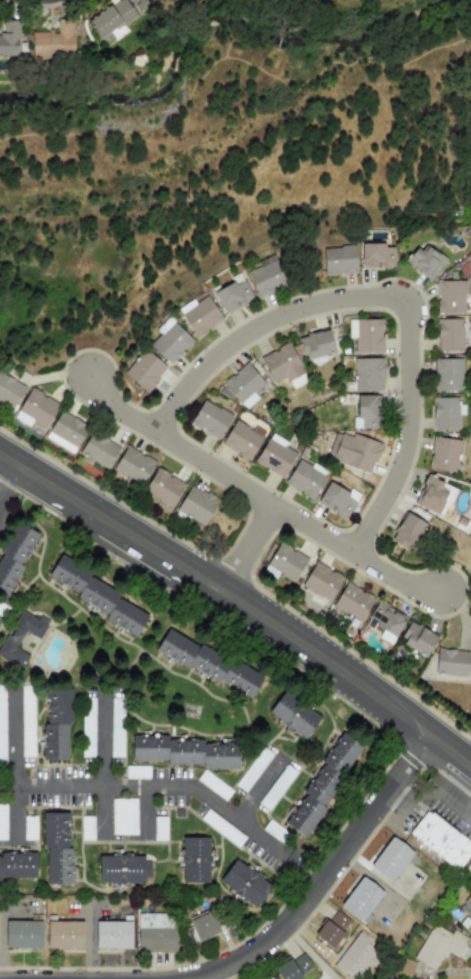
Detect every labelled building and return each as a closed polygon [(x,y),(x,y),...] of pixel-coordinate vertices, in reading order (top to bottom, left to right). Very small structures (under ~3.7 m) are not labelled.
[(136,16),(124,0),(117,0),(87,20),(104,45),(126,30),(123,25),(136,16)] [(31,31),(31,57),(73,58),(73,18),(57,18),(57,31),(31,31)] [(2,35),(0,35),(0,57),(17,57),(18,20),(2,20),(2,35)] [(430,280),(445,259),(420,242),(406,263),(430,280)] [(394,267),(393,247),(384,247),(384,243),(360,243),(361,268),(394,267)] [(322,246),(323,274),(355,274),(355,246),(322,246)] [(257,298),(287,284),(273,254),(255,262),(257,266),(246,272),(257,298)] [(253,297),(242,279),(234,284),(232,281),(212,293),(224,314),(253,297)] [(436,281),(436,314),(464,313),(464,280),(436,281)] [(178,309),(194,336),(222,320),(206,293),(178,309)] [(149,344),(170,364),(192,340),(167,317),(155,330),(158,333),(149,344)] [(436,351),(461,351),(462,319),(437,318),(436,351)] [(354,352),(382,351),(382,319),(347,319),(348,338),(353,338),(354,352)] [(297,338),(302,355),(307,354),(309,360),(334,352),(327,328),(297,338)] [(260,354),(271,383),(285,377),(286,380),(302,374),(290,343),(260,354)] [(123,373),(146,392),(166,367),(143,348),(123,373)] [(352,358),(353,391),(383,390),(382,358),(352,358)] [(461,359),(434,358),(433,391),(460,392),(461,359)] [(264,383),(245,362),(221,383),(244,409),(257,398),(253,393),(264,383)] [(24,384),(0,373),(0,401),(14,407),(24,384)] [(13,417),(29,426),(31,422),(44,429),(58,404),(30,387),(13,417)] [(356,396),(356,418),(352,418),(352,428),(379,428),(378,395),(356,396)] [(433,430),(458,429),(458,414),(464,414),(464,404),(458,404),(458,397),(432,397),(433,430)] [(189,425),(218,439),(230,413),(201,400),(189,425)] [(87,423),(58,411),(48,435),(77,447),(87,423)] [(253,426),(252,429),(233,420),(220,446),(250,460),(264,430),(253,426)] [(119,445),(90,431),(79,454),(108,468),(119,445)] [(298,450),(270,433),(253,462),(281,478),(298,450)] [(341,463),(369,474),(381,444),(352,433),(341,463)] [(459,440),(432,436),(428,468),(455,472),(459,440)] [(143,484),(154,459),(124,446),(113,470),(143,484)] [(310,466),(297,458),(283,483),(311,500),(327,472),(312,463),(310,466)] [(184,483),(155,468),(142,492),(171,507),(184,483)] [(447,491),(439,488),(442,481),(425,474),(414,504),(438,514),(447,491)] [(345,519),(358,494),(348,488),(346,492),(327,481),(316,503),(345,519)] [(203,526),(218,500),(190,484),(175,511),(203,526)] [(389,537),(408,551),(427,525),(407,511),(389,537)] [(7,599),(0,595),(0,561),(4,554),(0,552),(0,549),(17,521),(40,534),(22,565),(26,567),(7,599)] [(278,542),(263,569),(292,584),(307,557),(278,542)] [(139,638),(103,616),(105,614),(73,595),(75,592),(52,577),(64,556),(91,572),(89,575),(119,593),(116,597),(151,618),(139,638)] [(301,587),(330,601),(342,576),(312,562),(301,587)] [(373,597),(345,582),(331,606),(360,622),(373,597)] [(377,637),(390,644),(406,616),(378,600),(365,623),(380,631),(377,637)] [(22,670),(0,657),(0,650),(23,611),(48,626),(40,639),(26,630),(16,648),(30,657),(22,670)] [(437,634),(409,621),(399,644),(426,657),(437,634)] [(253,699),(233,687),(222,680),(219,684),(187,665),(186,667),(158,650),(171,629),(199,646),(201,643),(230,661),(232,658),(265,679),(253,699)] [(469,652),(437,647),(433,672),(465,676),(469,652)] [(33,756),(33,685),(20,685),(21,757),(33,756)] [(43,758),(43,723),(47,723),(47,689),(69,689),(69,723),(66,723),(66,757),(43,758)] [(323,721),(308,740),(273,712),(288,693),(323,721)] [(109,756),(122,757),(123,698),(110,697),(109,756)] [(93,757),(94,698),(82,698),(81,757),(93,757)] [(305,838),(288,825),(310,797),(306,794),(328,766),(323,763),(345,735),(362,749),(341,776),(347,781),(325,808),(327,809),(305,838)] [(241,768),(203,768),(203,764),(167,764),(167,760),(133,760),(133,736),(167,736),(167,741),(204,741),(204,744),(241,744),(241,768)] [(272,754),(262,747),(234,784),(244,792),(272,754)] [(148,778),(148,766),(126,766),(125,776),(134,776),(134,778),(148,778)] [(224,801),(231,791),(203,770),(196,779),(224,801)] [(136,834),(136,798),(111,798),(111,834),(136,834)] [(199,819),(237,847),(245,836),(207,809),(199,819)] [(456,871),(470,852),(470,844),(427,809),(408,833),(456,871)] [(43,852),(43,814),(65,814),(65,852),(70,852),(70,886),(49,886),(49,852),(43,852)] [(23,840),(35,839),(35,816),(23,816),(23,840)] [(81,840),(93,840),(93,816),(80,816),(81,840)] [(392,836),(413,852),(392,881),(370,865),(392,836)] [(183,885),(183,840),(208,840),(208,885),(183,885)] [(0,859),(0,853),(35,853),(35,876),(0,877),(0,859)] [(98,885),(98,858),(143,858),(143,885),(98,885)] [(256,910),(221,882),(236,862),(272,889),(256,910)] [(361,876),(383,892),(361,921),(340,905),(361,876)] [(470,935),(470,892),(458,907),(466,915),(458,924),(470,935)] [(349,918),(332,908),(315,938),(333,948),(349,918)] [(219,932),(209,910),(187,919),(197,941),(219,932)] [(175,951),(174,913),(136,913),(137,952),(175,951)] [(130,949),(130,919),(95,920),(95,949),(130,949)] [(5,948),(40,948),(40,920),(4,921),(5,948)] [(82,921),(46,921),(46,949),(82,949),(82,921)] [(434,970),(445,951),(456,957),(467,938),(453,930),(451,934),(432,924),(413,959),(434,970)] [(280,978),(296,978),(312,968),(301,951),(274,970),(280,978)]
